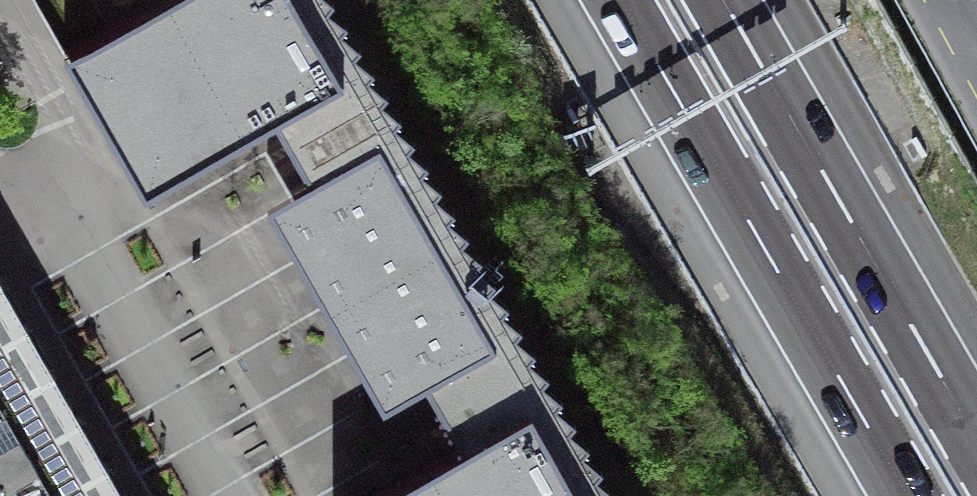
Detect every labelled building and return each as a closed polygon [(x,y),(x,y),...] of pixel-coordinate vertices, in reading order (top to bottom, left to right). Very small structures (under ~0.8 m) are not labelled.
[(355,58),(353,55),(370,35),(378,26),(358,13),(365,4),(360,0),(133,0),(79,31),(159,169),(282,99),(355,58)] [(353,55),(355,58),(282,99),(321,168),(277,193),(336,295),(389,388),(433,363),(473,432),(546,390),(565,424),(582,404),(590,395),(569,381),(577,372),(556,358),(563,350),(543,335),(550,327),(530,313),(537,304),(516,289),(524,281),(503,267),(511,258),(490,243),(497,234),(477,220),(484,211),(463,197),(471,188),(450,174),(458,165),(437,151),(445,142),(424,128),(431,119),(411,105),(418,96),(397,82),(405,73),(384,59),(391,50),(370,35),(353,55)] [(82,408),(0,266),(0,495),(132,495),(82,408)] [(582,404),(565,424),(546,390),(473,432),(360,495),(635,495),(643,487),(622,473),(629,464),(609,450),(616,441),(596,427),(603,419),(582,404)]
